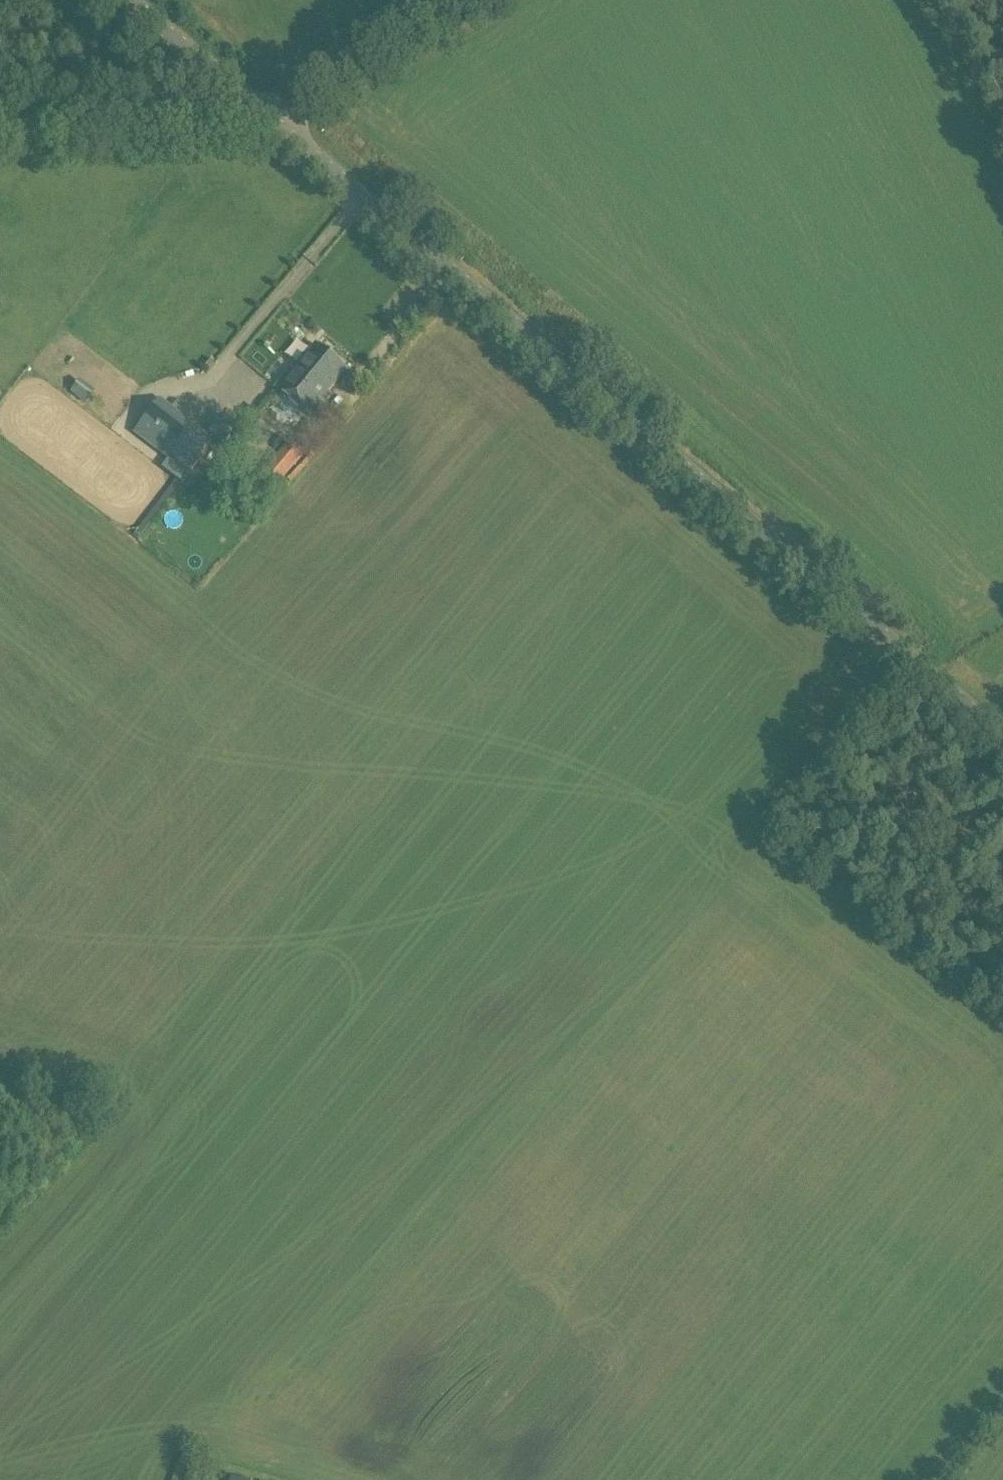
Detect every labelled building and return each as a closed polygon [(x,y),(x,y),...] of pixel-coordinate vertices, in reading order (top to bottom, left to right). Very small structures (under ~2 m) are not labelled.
[(258,357),(276,372),(295,350),(277,335),(258,357)] [(296,364),(277,387),(313,416),(332,393),(330,391),(348,369),(318,344),(299,366),(296,364)] [(188,475),(215,439),(160,398),(134,434),(188,475)] [(282,482),(303,456),(288,444),(267,470),(282,482)]
